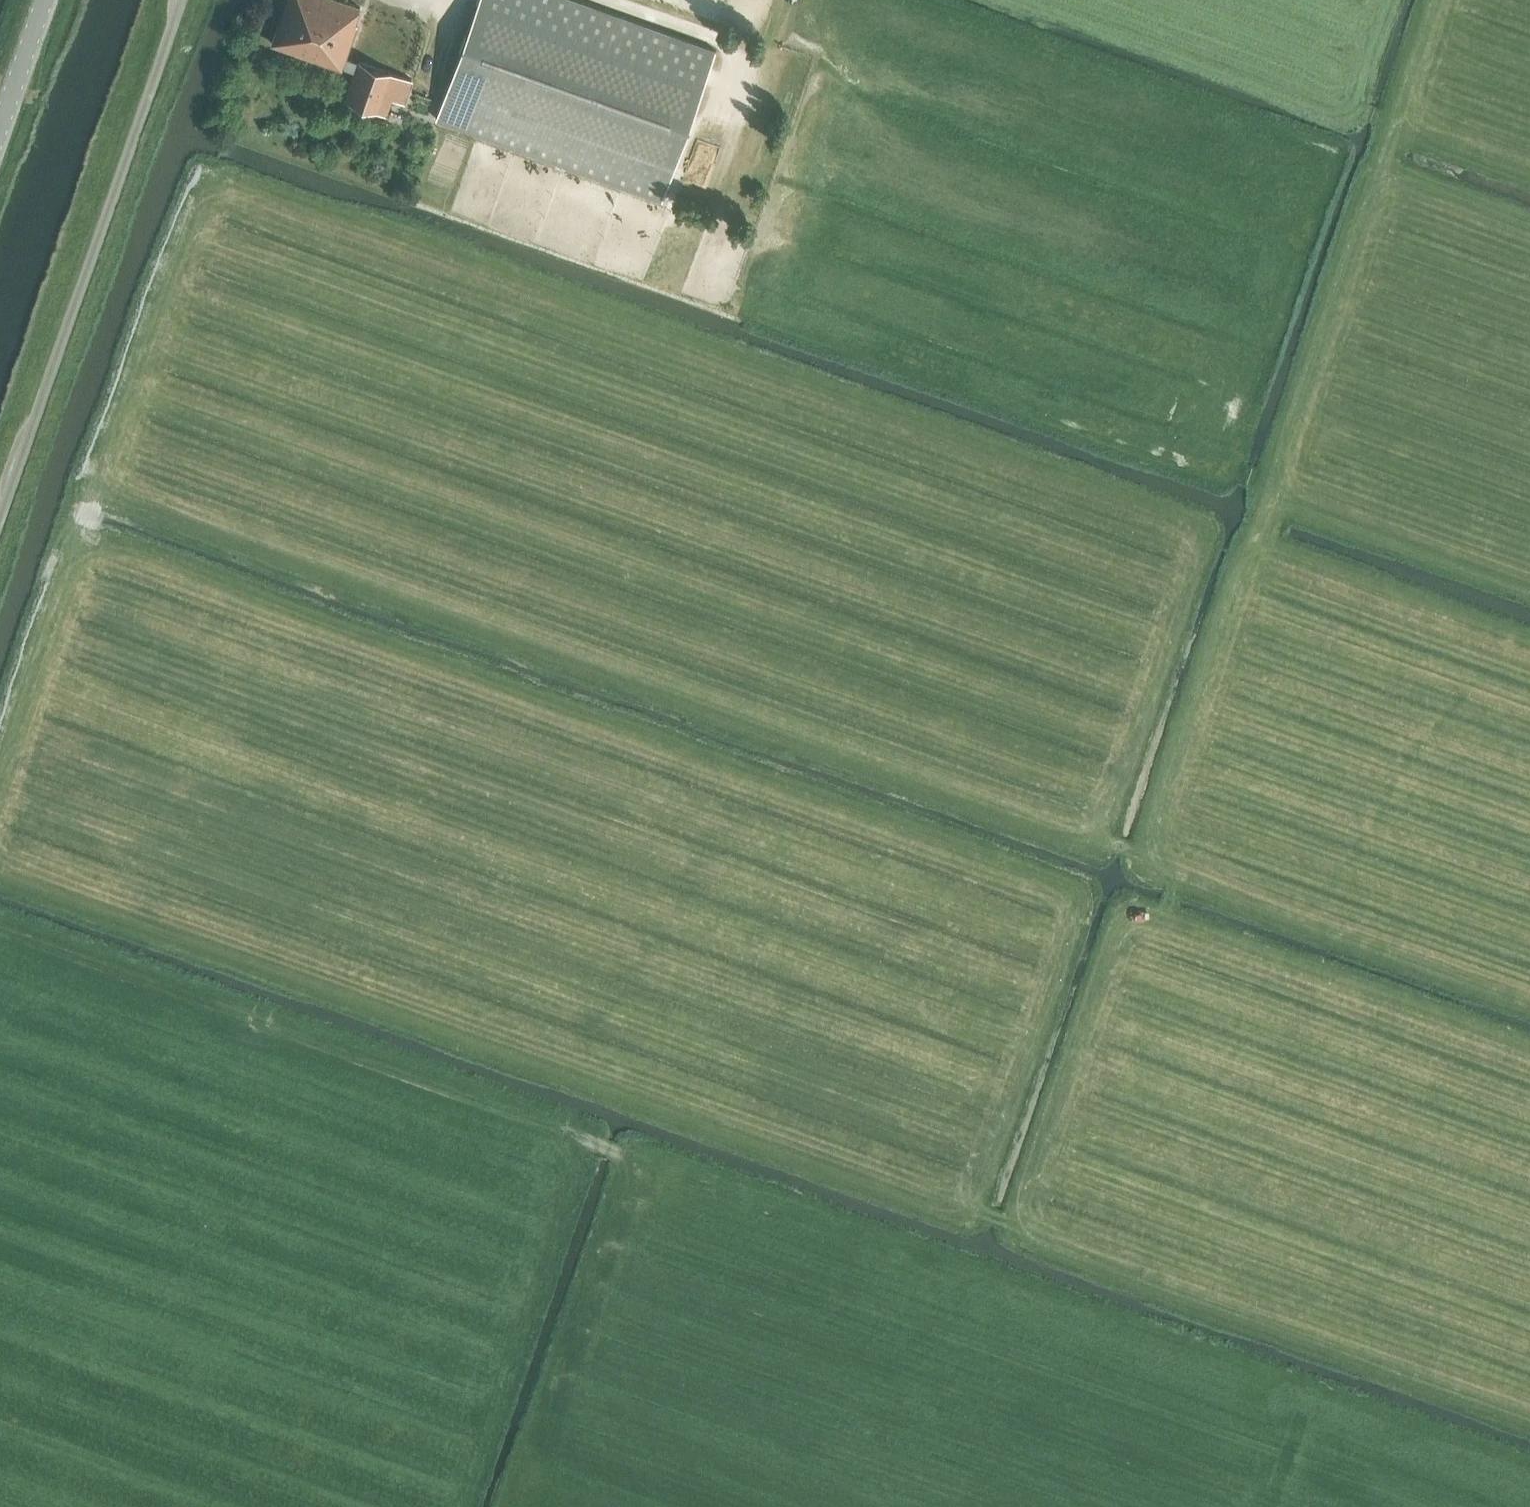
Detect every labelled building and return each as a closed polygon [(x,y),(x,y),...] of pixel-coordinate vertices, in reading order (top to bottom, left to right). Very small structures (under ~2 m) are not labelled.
[(360,7),(340,0),(287,0),(272,44),(342,69),(345,58),(357,24),(354,23),(360,7)] [(662,200),(716,51),(575,0),(479,0),(436,119),(662,200)] [(345,99),(386,114),(392,99),(403,103),(411,80),(359,61),(355,72),(345,99)]
